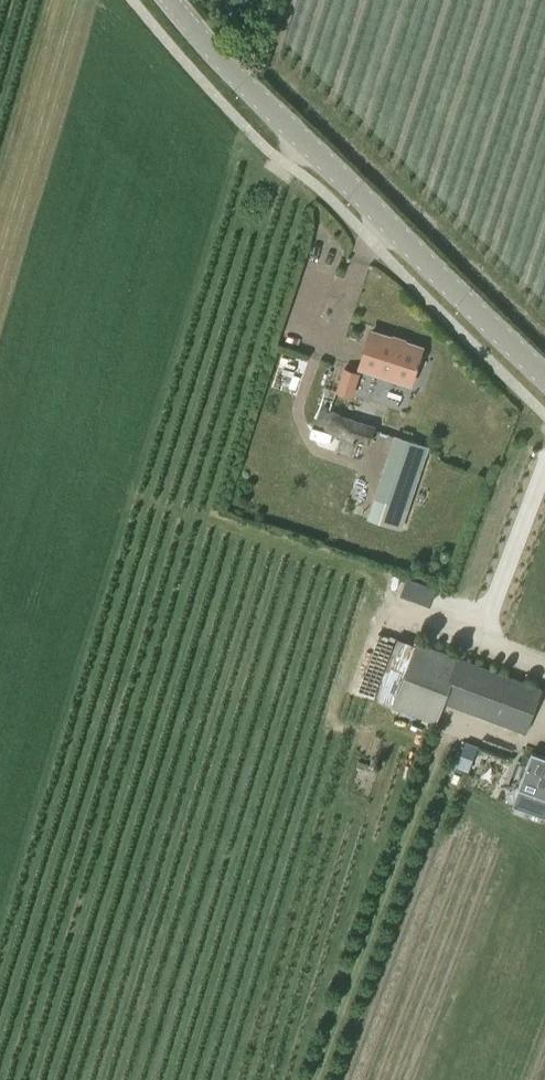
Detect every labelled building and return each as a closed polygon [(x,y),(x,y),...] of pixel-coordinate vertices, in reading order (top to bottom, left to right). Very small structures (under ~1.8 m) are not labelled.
[(411,383),(423,348),(372,332),(361,367),(411,383)] [(336,451),(353,456),(358,439),(370,442),(375,425),(356,419),(363,398),(354,395),(361,372),(344,366),(336,394),(339,395),(328,432),(340,436),(336,451)] [(395,434),(373,500),(408,511),(429,446),(395,434)] [(408,574),(402,593),(432,604),(439,585),(408,574)] [(541,691),(417,643),(392,706),(435,722),(443,702),(524,733),(541,691)] [(478,745),(466,740),(457,763),(469,768),(478,745)]
